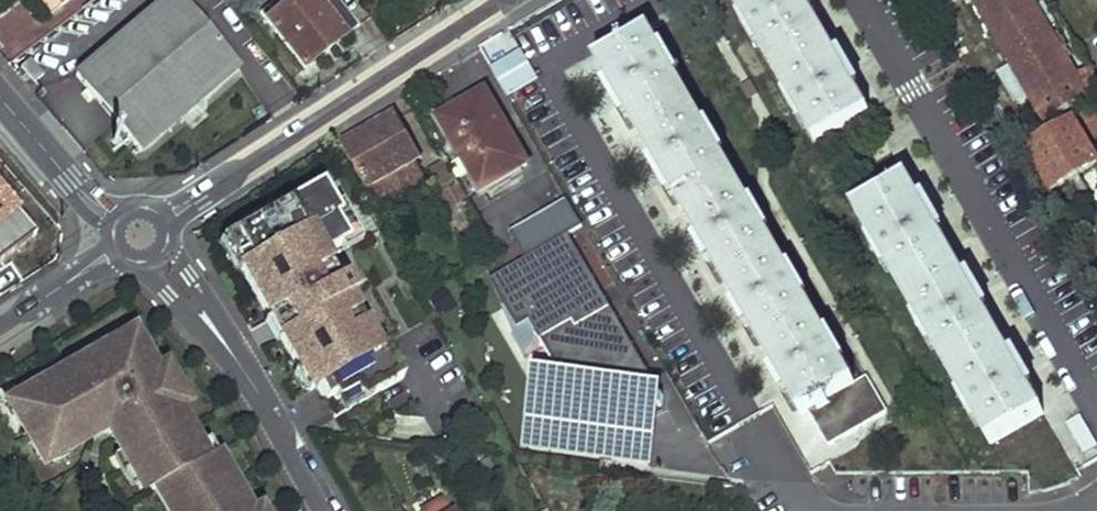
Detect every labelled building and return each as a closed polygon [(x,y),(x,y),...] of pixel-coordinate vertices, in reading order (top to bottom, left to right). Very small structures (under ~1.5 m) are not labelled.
[(57,0),(47,0),(56,12),(62,7),(57,0)] [(186,0),(164,0),(77,74),(142,151),(200,102),(232,75),(242,67),(186,0)] [(303,69),(357,28),(336,0),(296,0),(266,23),(303,69)] [(819,144),(871,114),(805,0),(734,0),(819,144)] [(1047,124),(1096,94),(1096,73),(1094,68),(1078,76),(1035,0),(975,0),(1047,124)] [(600,62),(803,414),(810,410),(831,445),(889,411),(869,376),(855,384),(652,32),(600,62)] [(490,63),(506,93),(538,76),(522,46),(490,63)] [(30,60),(20,68),(34,84),(43,76),(30,60)] [(442,118),(485,191),(530,165),(487,92),(442,118)] [(1096,129),(1096,108),(1087,114),(1096,129)] [(344,144),(370,189),(375,186),(419,161),(423,158),(399,113),(344,144)] [(1052,190),(1096,164),(1096,158),(1075,120),(1027,148),(1052,190)] [(419,161),(375,186),(385,203),(430,179),(419,161)] [(857,209),(992,443),(1045,413),(909,179),(857,209)] [(256,221),(236,232),(248,252),(236,259),(270,315),(277,311),(290,333),(283,337),(307,378),(313,374),(320,386),(383,349),(381,348),(375,351),(369,341),(375,337),(351,297),(357,293),(347,276),(334,283),(319,258),(351,239),(337,216),(342,213),(323,181),(265,215),(269,222),(260,227),(256,221)] [(462,184),(442,197),(463,232),(483,221),(462,184)] [(526,261),(491,282),(494,288),(519,330),(531,323),(542,341),(556,365),(554,379),(549,419),(546,443),(605,451),(607,432),(633,417),(628,408),(635,404),(630,395),(654,381),(569,236),(583,228),(567,200),(510,233),(526,261)] [(265,215),(256,221),(260,227),(269,222),(265,215)] [(236,232),(225,239),(236,259),(248,252),(236,232)] [(494,288),(524,358),(542,341),(531,323),(519,330),(494,288)] [(277,311),(270,315),(283,337),(290,333),(277,311)] [(375,351),(381,348),(375,337),(369,341),(375,351)] [(131,348),(129,347),(127,346),(125,346),(123,345),(121,345),(119,345),(117,345),(116,346),(114,346),(113,347),(111,348),(120,364),(137,355),(137,354),(135,352),(133,350),(131,348)] [(218,455),(209,460),(145,350),(137,355),(120,364),(111,348),(43,387),(39,389),(43,396),(20,409),(14,413),(42,462),(48,458),(63,449),(68,457),(96,441),(92,433),(109,423),(113,431),(117,437),(114,439),(124,456),(133,472),(139,468),(147,481),(154,494),(157,492),(163,489),(165,487),(179,510),(250,510),(218,455)] [(332,420),(400,379),(383,349),(320,386),(315,390),(332,420)] [(307,378),(315,390),(320,386),(313,374),(307,378)] [(554,379),(541,378),(536,417),(549,419),(554,379)] [(43,396),(39,389),(43,387),(41,383),(31,388),(26,392),(23,397),(22,400),(21,405),(20,409),(43,396)] [(1052,429),(1075,462),(1096,447),(1096,438),(1078,411),(1052,429)] [(113,431),(109,423),(92,433),(96,441),(113,431)] [(68,457),(63,449),(48,458),(52,465),(57,465),(61,464),(66,461),(69,459),(68,457)] [(133,472),(124,456),(121,458),(120,461),(120,464),(119,467),(120,471),(121,475),(123,478),(125,480),(127,482),(130,483),(133,485),(137,485),(140,485),(141,485),(147,481),(139,468),(133,472)] [(165,487),(163,489),(175,510),(179,510),(165,487)] [(163,489),(157,492),(168,510),(175,510),(163,489)]
